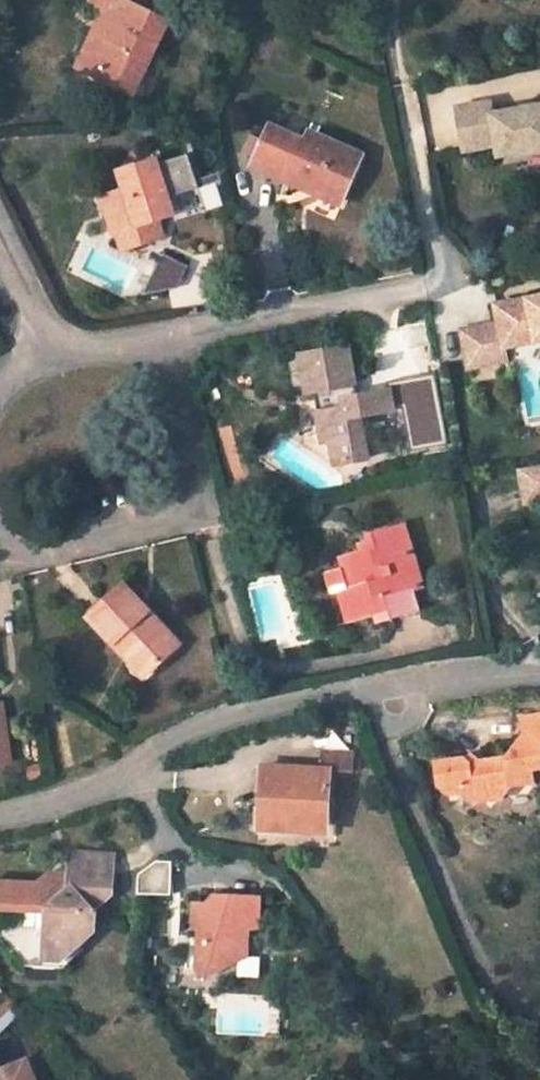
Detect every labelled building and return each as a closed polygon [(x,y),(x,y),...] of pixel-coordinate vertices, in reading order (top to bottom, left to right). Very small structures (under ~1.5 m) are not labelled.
[(120,98),(129,80),(139,85),(168,29),(165,27),(151,20),(148,19),(155,5),(145,0),(93,0),(87,12),(110,23),(101,41),(92,36),(77,65),(102,77),(97,86),(120,98)] [(171,16),(157,9),(151,20),(165,27),(171,16)] [(102,77),(77,65),(73,74),(97,86),(102,77)] [(129,80),(120,98),(130,103),(139,85),(129,80)] [(456,112),(464,154),(496,148),(497,159),(539,151),(539,108),(491,118),(489,105),(456,112)] [(334,209),(357,162),(302,137),(297,146),(264,130),(245,170),(286,190),(291,181),(309,189),(306,196),(334,209)] [(145,164),(112,176),(116,191),(92,200),(111,255),(156,239),(151,225),(165,220),(160,203),(190,193),(179,159),(148,170),(145,164)] [(148,287),(177,294),(185,261),(156,254),(148,287)] [(505,365),(503,352),(539,345),(539,301),(494,309),(497,328),(460,335),(466,372),(505,365)] [(296,360),(303,399),(311,398),(321,446),(329,445),(333,467),(363,462),(356,420),(387,414),(389,429),(408,425),(402,391),(351,400),(343,352),(296,360)] [(516,475),(522,509),(539,507),(539,471),(516,475)] [(337,628),(365,621),(380,618),(381,625),(409,619),(408,611),(419,608),(401,531),(362,540),(365,554),(332,561),(335,572),(339,594),(329,596),(337,628)] [(327,630),(337,628),(329,596),(339,594),(335,572),(315,577),(327,630)] [(126,664),(139,653),(152,668),(175,648),(121,588),(85,619),(126,664)] [(380,618),(365,621),(366,629),(381,625),(380,618)] [(152,668),(139,653),(126,664),(140,679),(152,668)] [(440,766),(443,789),(453,797),(465,795),(479,805),(504,802),(513,789),(535,786),(533,773),(539,772),(539,726),(526,731),(530,745),(510,761),(473,766),(467,762),(440,766)] [(324,762),(265,760),(263,823),(298,824),(299,809),(331,811),(332,764),(356,764),(357,746),(324,746),(324,762)] [(64,847),(62,881),(65,883),(58,889),(43,871),(28,883),(0,882),(0,910),(32,911),(39,906),(51,920),(36,934),(54,955),(57,956),(86,931),(89,919),(84,914),(110,892),(111,849),(64,847)] [(171,891),(171,858),(156,858),(139,871),(139,891),(171,891)] [(259,926),(260,889),(213,888),(212,898),(193,897),(192,920),(199,920),(198,968),(224,969),(225,954),(250,954),(251,925),(259,926)] [(36,934),(37,943),(38,952),(54,955),(36,934)] [(21,1012),(6,990),(0,995),(0,1030),(21,1012)] [(28,1060),(1,1069),(0,1067),(0,1079),(34,1079),(28,1060)]
